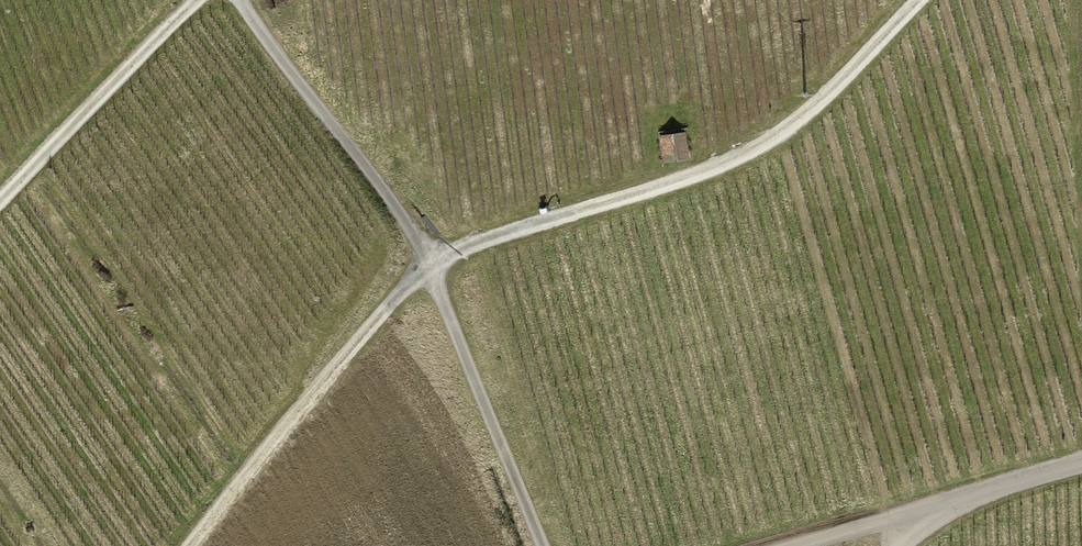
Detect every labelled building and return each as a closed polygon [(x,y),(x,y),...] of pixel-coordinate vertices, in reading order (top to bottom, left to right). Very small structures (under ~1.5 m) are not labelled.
[(681,132),(654,135),(657,163),(683,161),(681,132)]
